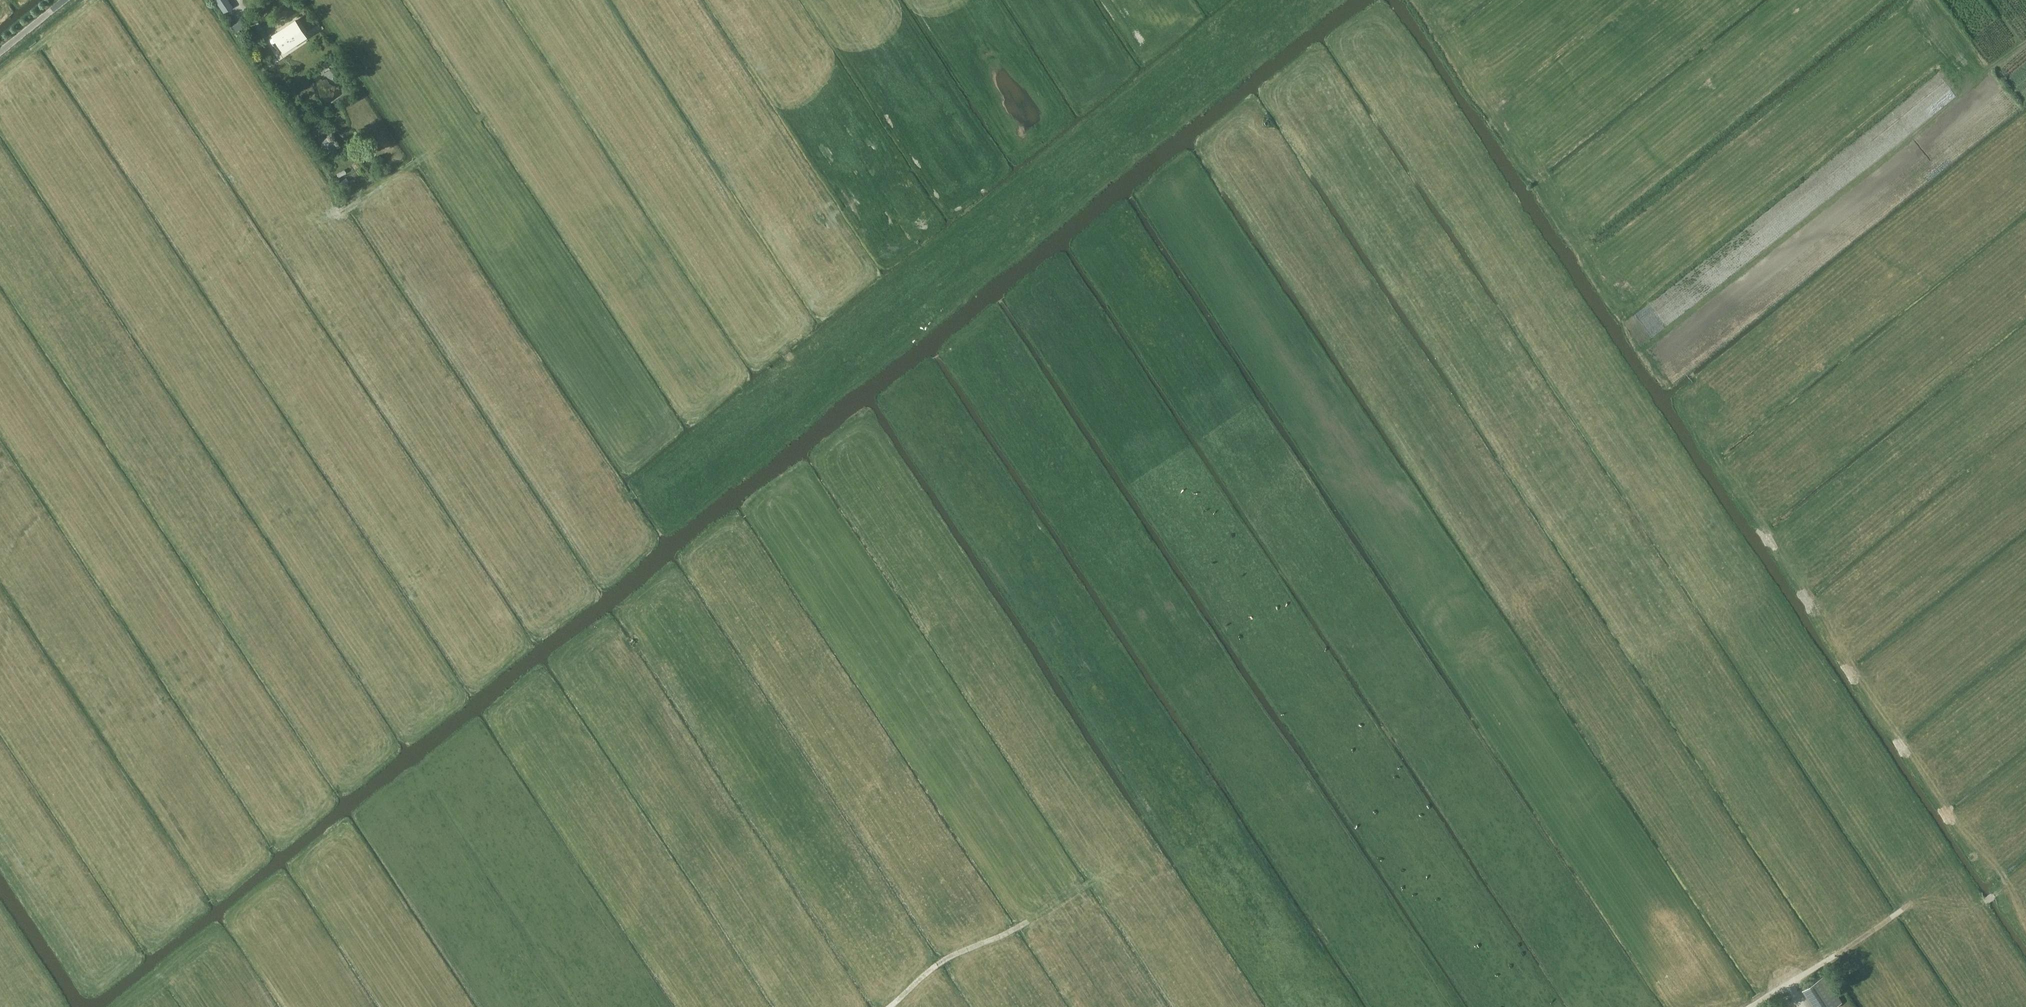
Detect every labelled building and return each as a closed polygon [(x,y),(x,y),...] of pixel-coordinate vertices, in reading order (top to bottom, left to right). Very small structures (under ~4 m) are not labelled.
[(227,0),(213,0),(222,13),(231,7),(227,0)] [(234,24),(238,30),(245,24),(241,18),(234,24)] [(280,50),(305,33),(295,19),(270,36),(280,50)] [(1803,989),(1814,1006),(1833,1006),(1842,1001),(1824,974),(1802,989),(1803,989)]
